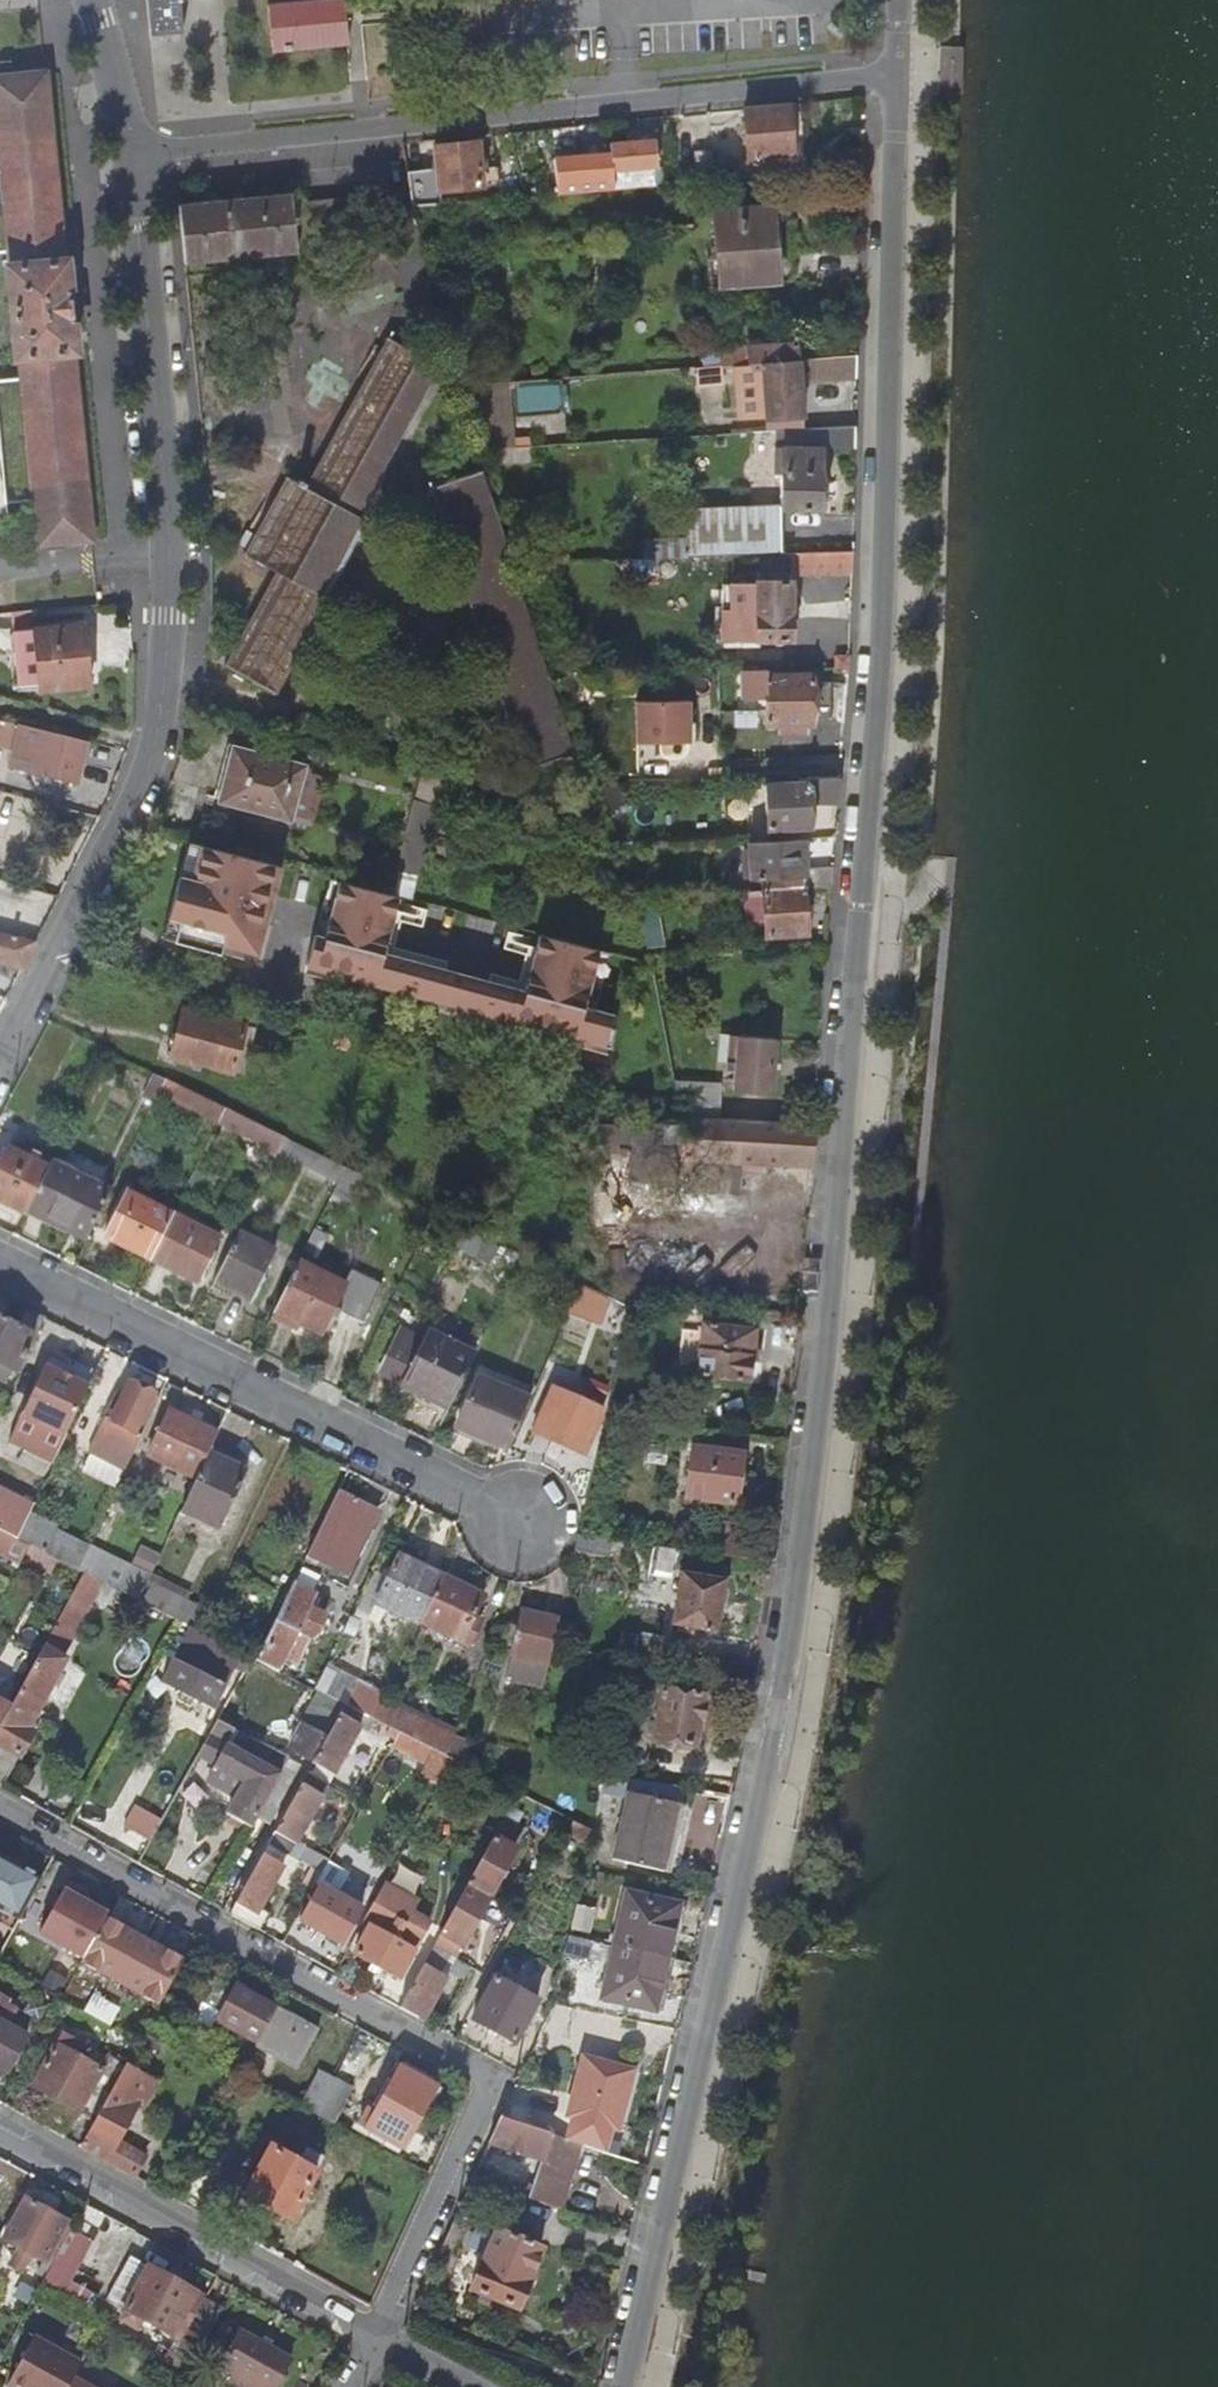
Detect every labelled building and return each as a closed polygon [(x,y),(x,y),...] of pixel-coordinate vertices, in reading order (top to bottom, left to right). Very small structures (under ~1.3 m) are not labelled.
[(151,37),(185,33),(181,0),(147,0),(151,37)] [(268,3),(273,50),(349,43),(365,41),(359,0),(301,0),(268,3)] [(0,76),(0,166),(8,251),(10,267),(7,267),(9,297),(12,331),(15,358),(20,358),(22,376),(33,498),(37,543),(90,539),(71,353),(75,352),(66,261),(62,261),(44,71),(0,76)] [(811,153),(807,103),(745,109),(750,159),(811,153)] [(613,189),(655,186),(653,166),(657,166),(656,141),(637,142),(636,132),(625,132),(625,143),(609,145),(613,189)] [(478,141),(434,145),(437,184),(481,180),(478,141)] [(697,183),(713,181),(711,148),(695,149),(697,183)] [(563,158),(565,193),(589,191),(586,156),(563,158)] [(388,158),(376,158),(377,173),(389,172),(388,158)] [(8,251),(0,166),(0,251),(8,251)] [(286,192),(177,205),(182,263),(292,250),(286,192)] [(350,199),(298,205),(301,236),(354,229),(350,199)] [(772,209),(712,215),(717,287),(777,282),(772,209)] [(386,260),(339,301),(367,333),(414,291),(386,260)] [(426,345),(391,329),(316,482),(295,472),(254,555),(275,565),(226,665),(276,689),(330,582),(319,577),(357,502),(351,499),(426,345)] [(723,347),(724,364),(738,363),(800,359),(799,342),(776,343),(776,336),(748,338),(748,345),(723,347)] [(857,355),(819,358),(820,380),(856,377),(857,355)] [(804,415),(800,359),(738,363),(741,415),(769,414),(769,417),(804,415)] [(729,386),(728,365),(700,366),(700,387),(729,386)] [(22,376),(0,379),(0,516),(5,516),(4,500),(33,498),(22,376)] [(479,422),(509,423),(507,381),(466,383),(479,422)] [(562,386),(520,387),(520,409),(562,408),(562,386)] [(510,444),(509,423),(479,422),(486,445),(510,444)] [(775,431),(774,446),(781,446),(781,472),(779,510),(821,511),(822,450),(854,448),(855,427),(775,431)] [(481,469),(428,485),(523,770),(575,751),(481,469)] [(779,510),(686,508),(686,556),(779,554),(779,510)] [(685,559),(684,536),(646,538),(647,560),(685,559)] [(851,552),(792,553),(792,574),(850,573),(851,552)] [(791,580),(758,582),(759,642),(792,640),(791,580)] [(82,626),(13,633),(17,687),(38,684),(39,690),(88,685),(82,626)] [(835,658),(834,670),(846,670),(848,657),(835,658)] [(813,676),(769,677),(769,724),(813,724),(813,676)] [(564,680),(571,700),(588,700),(588,679),(564,680)] [(642,742),(702,744),(703,701),(643,699),(642,742)] [(76,787),(87,743),(43,732),(42,732),(31,774),(76,787)] [(305,767),(235,753),(223,803),(291,819),(305,767)] [(419,804),(437,809),(445,772),(428,767),(419,804)] [(838,778),(765,780),(767,828),(810,826),(810,804),(836,803),(838,778)] [(599,785),(607,809),(625,802),(618,785),(599,785)] [(803,839),(750,842),(751,872),(763,872),(763,888),(805,886),(831,885),(832,868),(804,869),(803,839)] [(280,869),(189,845),(163,940),(256,965),(280,869)] [(328,884),(302,976),(607,1059),(617,1019),(586,1012),(602,957),(541,941),(528,994),(389,956),(400,903),(328,884)] [(763,888),(743,889),(743,904),(765,903),(767,935),(808,933),(805,886),(763,888)] [(643,914),(651,950),(666,947),(658,911),(643,914)] [(23,969),(37,945),(0,936),(0,964),(23,969)] [(246,1026),(184,1010),(172,1055),(233,1072),(245,1027),(246,1026)] [(245,1027),(233,1072),(245,1075),(258,1031),(245,1027)] [(755,1120),(772,1121),(775,1038),(729,1035),(727,1072),(736,1072),(735,1091),(756,1092),(755,1120)] [(724,1107),(723,1081),(680,1082),(681,1108),(724,1107)] [(182,1086),(176,1098),(220,1121),(226,1108),(182,1086)] [(270,1145),(276,1133),(226,1108),(220,1121),(270,1145)] [(740,1162),(740,1169),(764,1170),(765,1162),(810,1166),(813,1124),(772,1121),(755,1120),(681,1115),(681,1123),(664,1122),(664,1140),(680,1141),(679,1156),(680,1156),(740,1162)] [(664,1140),(664,1122),(598,1122),(594,1225),(626,1223),(631,1175),(635,1175),(633,1202),(677,1206),(680,1156),(679,1156),(680,1141),(664,1140)] [(26,1212),(27,1209),(47,1169),(8,1149),(0,1166),(0,1199),(26,1212)] [(740,1162),(680,1156),(677,1206),(736,1212),(740,1169),(740,1162)] [(47,1169),(27,1209),(89,1238),(112,1192),(51,1162),(47,1169)] [(106,1238),(151,1260),(174,1214),(128,1192),(106,1238)] [(174,1214),(151,1260),(205,1285),(226,1240),(174,1214)] [(466,1229),(460,1241),(519,1268),(524,1258),(466,1229)] [(240,1234),(216,1282),(253,1299),(276,1251),(240,1234)] [(624,1253),(623,1286),(695,1289),(697,1246),(649,1243),(649,1254),(624,1253)] [(300,1263),(276,1311),(312,1328),(335,1280),(300,1263)] [(37,1336),(46,1319),(29,1310),(19,1328),(0,1319),(0,1363),(17,1371),(34,1335),(37,1336)] [(755,1334),(706,1328),(699,1379),(747,1386),(755,1334)] [(381,1374),(392,1379),(413,1335),(403,1330),(381,1374)] [(413,1335),(392,1379),(404,1385),(403,1388),(449,1410),(477,1353),(432,1331),(427,1342),(413,1335)] [(12,1447),(64,1468),(98,1384),(46,1363),(12,1447)] [(460,1427),(511,1449),(533,1400),(482,1378),(460,1427)] [(155,1394),(130,1383),(117,1412),(111,1409),(108,1415),(114,1418),(111,1424),(126,1431),(119,1445),(128,1449),(155,1394)] [(593,1407),(554,1390),(537,1429),(576,1447),(593,1407)] [(213,1446),(219,1433),(172,1411),(149,1459),(195,1480),(213,1446)] [(195,1480),(180,1512),(221,1531),(250,1475),(234,1466),(238,1458),(213,1446),(195,1480)] [(744,1455),(693,1449),(686,1498),(737,1504),(744,1455)] [(338,1492),(305,1557),(344,1577),(376,1512),(338,1492)] [(54,1529),(26,1514),(15,1537),(30,1544),(43,1551),(54,1529)] [(10,1534),(0,1529),(0,1546),(3,1547),(10,1534)] [(608,1559),(611,1542),(579,1536),(575,1554),(608,1559)] [(30,1544),(24,1555),(51,1569),(58,1558),(43,1551),(30,1544)] [(135,1567),(157,1573),(162,1552),(141,1547),(135,1567)] [(669,1573),(672,1551),(655,1548),(652,1571),(669,1573)] [(421,1624),(445,1576),(398,1554),(374,1604),(420,1626),(421,1624)] [(445,1576),(421,1624),(468,1646),(478,1625),(470,1621),(483,1595),(445,1576)] [(721,1586),(680,1579),(672,1628),(712,1635),(721,1586)] [(314,1596),(292,1584),(256,1657),(278,1668),(296,1631),(310,1639),(316,1636),(322,1623),(319,1616),(307,1611),(314,1596)] [(197,1627),(205,1610),(181,1599),(172,1615),(182,1620),(197,1627)] [(65,1604),(11,1707),(0,1728),(0,1789),(3,1791),(31,1737),(27,1735),(68,1658),(59,1653),(80,1612),(65,1604)] [(512,1658),(548,1665),(553,1646),(558,1622),(523,1614),(512,1658)] [(182,1620),(175,1633),(244,1668),(251,1655),(197,1627),(182,1620)] [(633,1661),(662,1666),(666,1645),(638,1639),(633,1661)] [(191,1668),(174,1660),(164,1681),(215,1706),(224,1686),(215,1681),(220,1671),(196,1658),(191,1668)] [(345,1703),(317,1689),(309,1705),(329,1716),(334,1708),(340,1712),(345,1703)] [(703,1697),(663,1690),(653,1739),(693,1747),(703,1697)] [(427,1719),(384,1698),(375,1718),(399,1730),(448,1755),(453,1740),(425,1724),(427,1719)] [(0,1701),(0,1728),(11,1707),(0,1701)] [(345,1703),(340,1712),(306,1775),(327,1786),(366,1713),(345,1703)] [(399,1730),(393,1741),(446,1769),(452,1757),(448,1755),(399,1730)] [(241,1795),(231,1817),(266,1832),(292,1771),(229,1744),(213,1783),(241,1795)] [(328,1802),(335,1790),(327,1786),(306,1775),(269,1847),(290,1857),(296,1846),(321,1799),(328,1802)] [(627,1791),(678,1801),(681,1787),(630,1776),(627,1791)] [(662,1870),(678,1801),(627,1791),(612,1859),(662,1870)] [(137,1804),(124,1826),(151,1842),(164,1821),(137,1804)] [(569,1829),(593,1843),(595,1830),(573,1819),(569,1829)] [(525,1832),(501,1820),(438,1940),(460,1952),(525,1832)] [(311,1854),(296,1846),(290,1857),(298,1862),(305,1865),(311,1854)] [(252,1928),(284,1869),(290,1857),(269,1847),(231,1917),(252,1928)] [(292,1873),(298,1862),(290,1857),(284,1869),(292,1873)] [(19,1921),(41,1882),(0,1859),(0,1910),(19,1921)] [(317,1888),(328,1894),(331,1888),(341,1894),(350,1876),(328,1865),(323,1875),(317,1888)] [(323,1875),(311,1869),(274,1940),(286,1947),(317,1888),(323,1875)] [(328,1894),(310,1928),(343,1944),(361,1911),(328,1894)] [(118,1896),(100,1930),(109,1935),(128,1901),(118,1896)] [(618,1950),(668,1962),(680,1916),(630,1904),(618,1950)] [(581,1906),(576,1930),(593,1934),(598,1910),(581,1906)] [(381,1934),(371,1929),(356,1957),(400,1980),(414,1952),(410,1950),(415,1940),(386,1924),(381,1934)] [(591,1964),(596,1945),(570,1940),(566,1957),(591,1964)] [(654,2017),(668,1962),(618,1950),(604,2004),(654,2017)] [(450,1961),(432,1951),(401,2010),(427,2024),(450,1982),(442,1977),(450,1961)] [(54,1968),(44,1984),(61,1995),(71,1979),(54,1968)] [(538,2005),(496,1983),(474,2024),(517,2044),(538,2005)] [(216,2024),(256,2046),(277,2009),(236,1988),(216,2024)] [(97,1993),(86,2012),(113,2027),(124,2008),(97,1993)] [(277,2009),(256,2046),(298,2069),(319,2034),(277,2009)] [(0,2025),(0,2070),(6,2073),(25,2039),(0,2025)] [(33,2088),(94,2122),(115,2084),(125,2066),(110,2057),(102,2070),(57,2046),(33,2088)] [(559,2115),(608,2130),(624,2075),(576,2061),(559,2115)] [(624,2075),(608,2130),(616,2132),(633,2077),(624,2075)] [(318,2076),(301,2109),(317,2117),(334,2084),(318,2076)] [(94,2122),(80,2149),(134,2179),(145,2160),(119,2144),(129,2124),(135,2127),(148,2103),(115,2084),(94,2122)] [(350,2092),(334,2084),(317,2117),(333,2126),(350,2092)] [(426,2110),(389,2090),(375,2115),(367,2111),(358,2127),(402,2151),(426,2110)] [(582,2146),(502,2120),(491,2146),(545,2164),(533,2202),(561,2211),(582,2146)] [(299,2167),(271,2152),(245,2198),(289,2223),(325,2160),(309,2151),(299,2167)] [(35,2276),(44,2281),(70,2233),(61,2228),(64,2223),(26,2203),(3,2243),(42,2263),(35,2276)] [(539,2253),(478,2228),(465,2258),(481,2264),(469,2294),(515,2312),(539,2253)] [(146,2320),(183,2340),(205,2300),(133,2261),(113,2295),(132,2305),(126,2316),(143,2325),(146,2320)] [(220,2310),(205,2300),(183,2340),(178,2348),(194,2357),(220,2310)] [(240,2335),(220,2370),(235,2378),(230,2386),(271,2386),(285,2360),(240,2335)] [(73,2379),(81,2365),(33,2339),(7,2386),(9,2386),(69,2386),(73,2379)]
